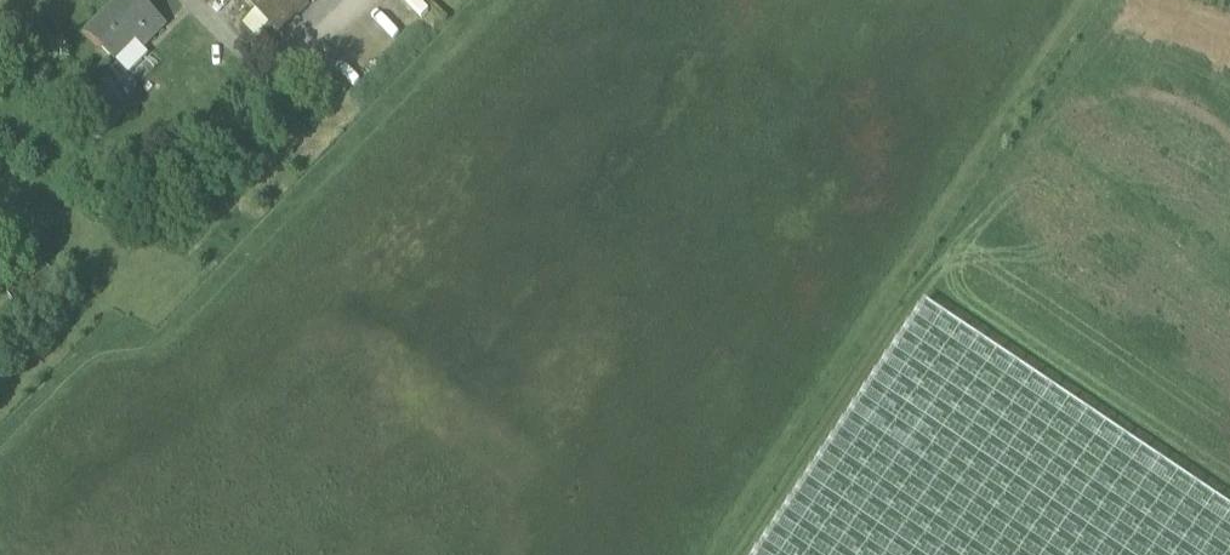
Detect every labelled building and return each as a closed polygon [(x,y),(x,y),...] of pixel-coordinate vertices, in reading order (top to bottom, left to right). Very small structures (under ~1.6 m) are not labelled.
[(87,34),(115,61),(135,40),(143,48),(165,26),(139,0),(121,0),(87,34)] [(277,33),(310,0),(243,0),(277,33)] [(96,165),(90,157),(73,169),(79,178),(96,165)] [(925,303),(756,554),(1229,554),(1229,508),(925,303)]
